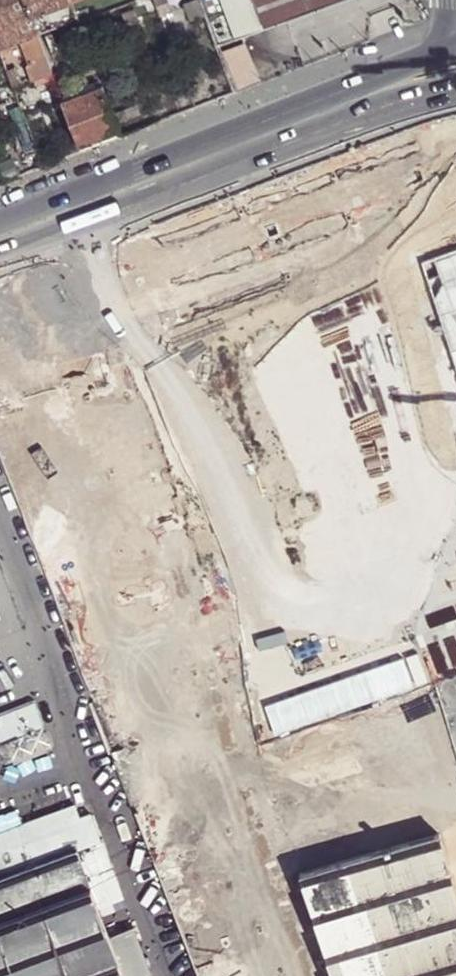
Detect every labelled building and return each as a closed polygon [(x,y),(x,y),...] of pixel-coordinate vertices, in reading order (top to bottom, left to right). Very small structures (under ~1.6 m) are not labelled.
[(14,41),(35,98),(58,89),(39,38),(37,33),(25,0),(0,0),(0,46),(14,41)] [(37,33),(53,27),(75,19),(71,6),(69,0),(25,0),(37,33)] [(166,0),(154,0),(157,8),(168,4),(166,0)] [(197,0),(190,0),(186,2),(182,3),(188,20),(202,14),(197,0)] [(202,14),(213,44),(328,0),(197,0),(202,14)] [(71,6),(75,19),(76,20),(88,16),(83,2),(71,6)] [(77,24),(82,36),(85,46),(98,42),(88,16),(76,20),(77,24)] [(75,19),(53,27),(55,32),(77,24),(76,20),(75,19)] [(0,53),(0,91),(1,95),(6,93),(14,90),(0,53)] [(85,81),(98,77),(90,57),(79,60),(78,61),(85,81)] [(186,86),(185,82),(176,85),(183,105),(191,101),(190,96),(186,86)] [(199,82),(186,86),(190,96),(203,91),(199,82)] [(100,85),(62,99),(78,142),(116,127),(100,85)] [(19,138),(30,133),(14,90),(6,93),(12,106),(8,107),(19,138)] [(420,263),(455,372),(455,250),(420,263)] [(7,766),(52,752),(35,702),(0,716),(0,749),(7,766)] [(80,818),(75,805),(0,833),(0,849),(80,818)] [(109,935),(100,907),(114,901),(123,897),(92,814),(83,818),(80,818),(0,849),(0,975),(125,975),(109,935)] [(333,975),(455,975),(455,892),(439,834),(377,853),(304,873),(300,875),(313,913),(333,975)] [(109,935),(125,975),(152,975),(133,926),(109,935)]
